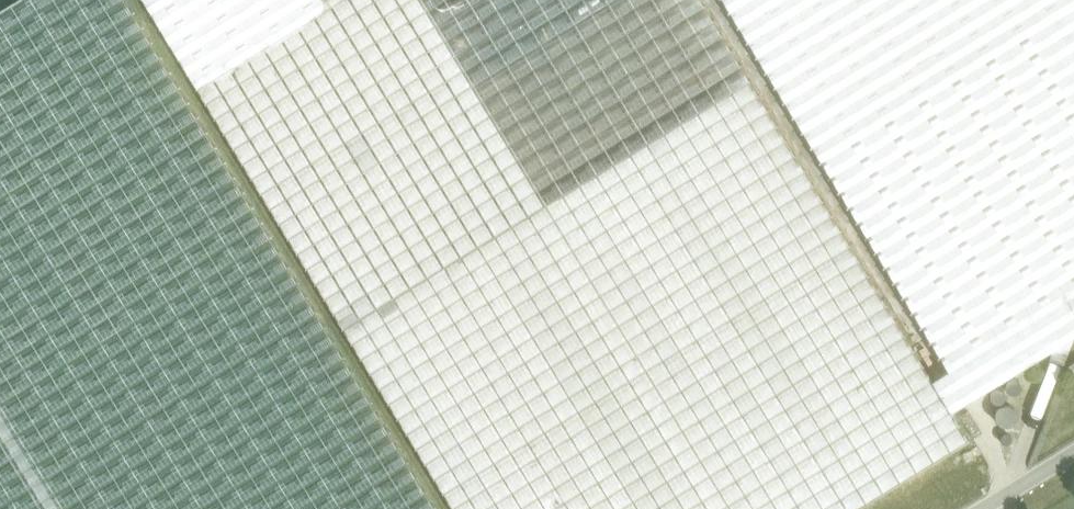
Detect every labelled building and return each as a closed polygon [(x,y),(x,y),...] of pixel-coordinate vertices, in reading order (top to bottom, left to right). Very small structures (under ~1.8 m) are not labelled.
[(125,0),(18,0),(0,11),(0,508),(436,508),(125,0)] [(933,382),(701,0),(144,0),(454,508),(859,508),(969,442),(951,411),(933,382)] [(950,371),(1073,296),(1073,0),(724,0),(950,371)] [(933,382),(951,411),(1073,337),(1073,296),(950,371),(950,372),(933,382)]
